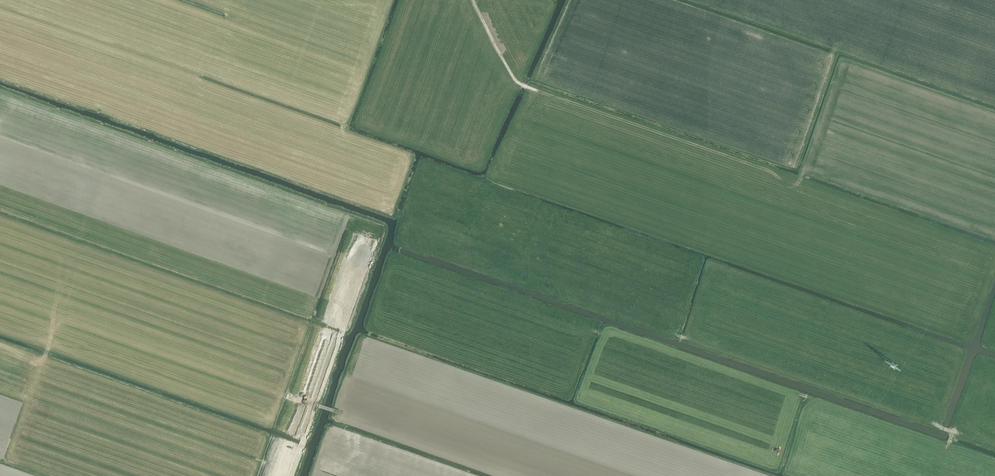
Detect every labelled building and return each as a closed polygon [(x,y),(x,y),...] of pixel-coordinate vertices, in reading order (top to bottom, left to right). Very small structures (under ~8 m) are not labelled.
[(246,159),(255,163),(262,165),(265,158),(261,157),(261,158),(256,156),(249,153),(234,147),(231,153),(246,159)] [(317,153),(310,153),(310,158),(308,158),(308,161),(311,161),(311,165),(315,166),(316,161),(312,160),(312,157),(314,157),(314,158),(317,158),(317,153)]
